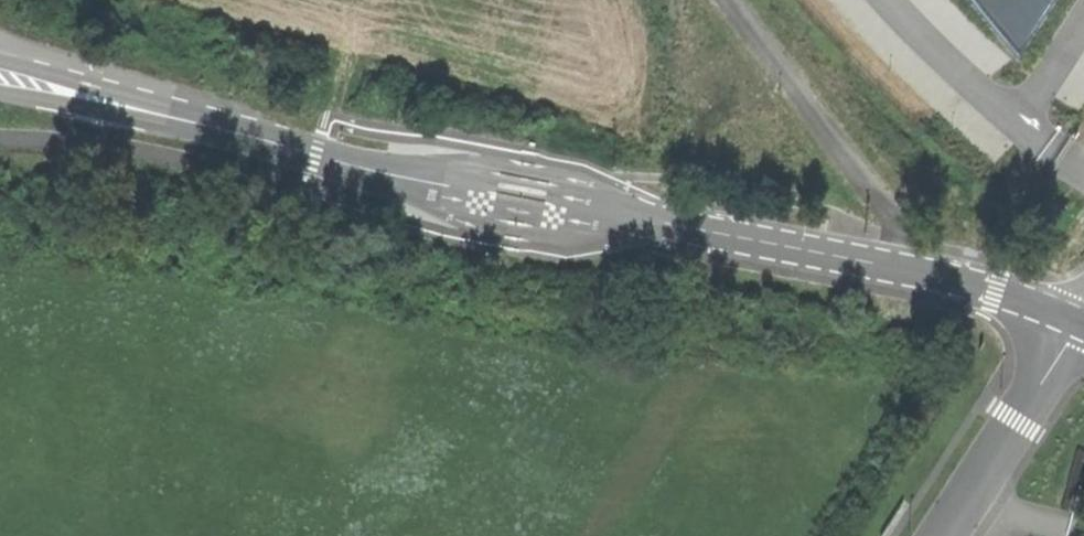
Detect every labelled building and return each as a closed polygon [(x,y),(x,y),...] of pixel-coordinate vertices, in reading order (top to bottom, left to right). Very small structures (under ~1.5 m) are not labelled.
[(1017,56),(1053,0),(972,0),(1017,56)]
